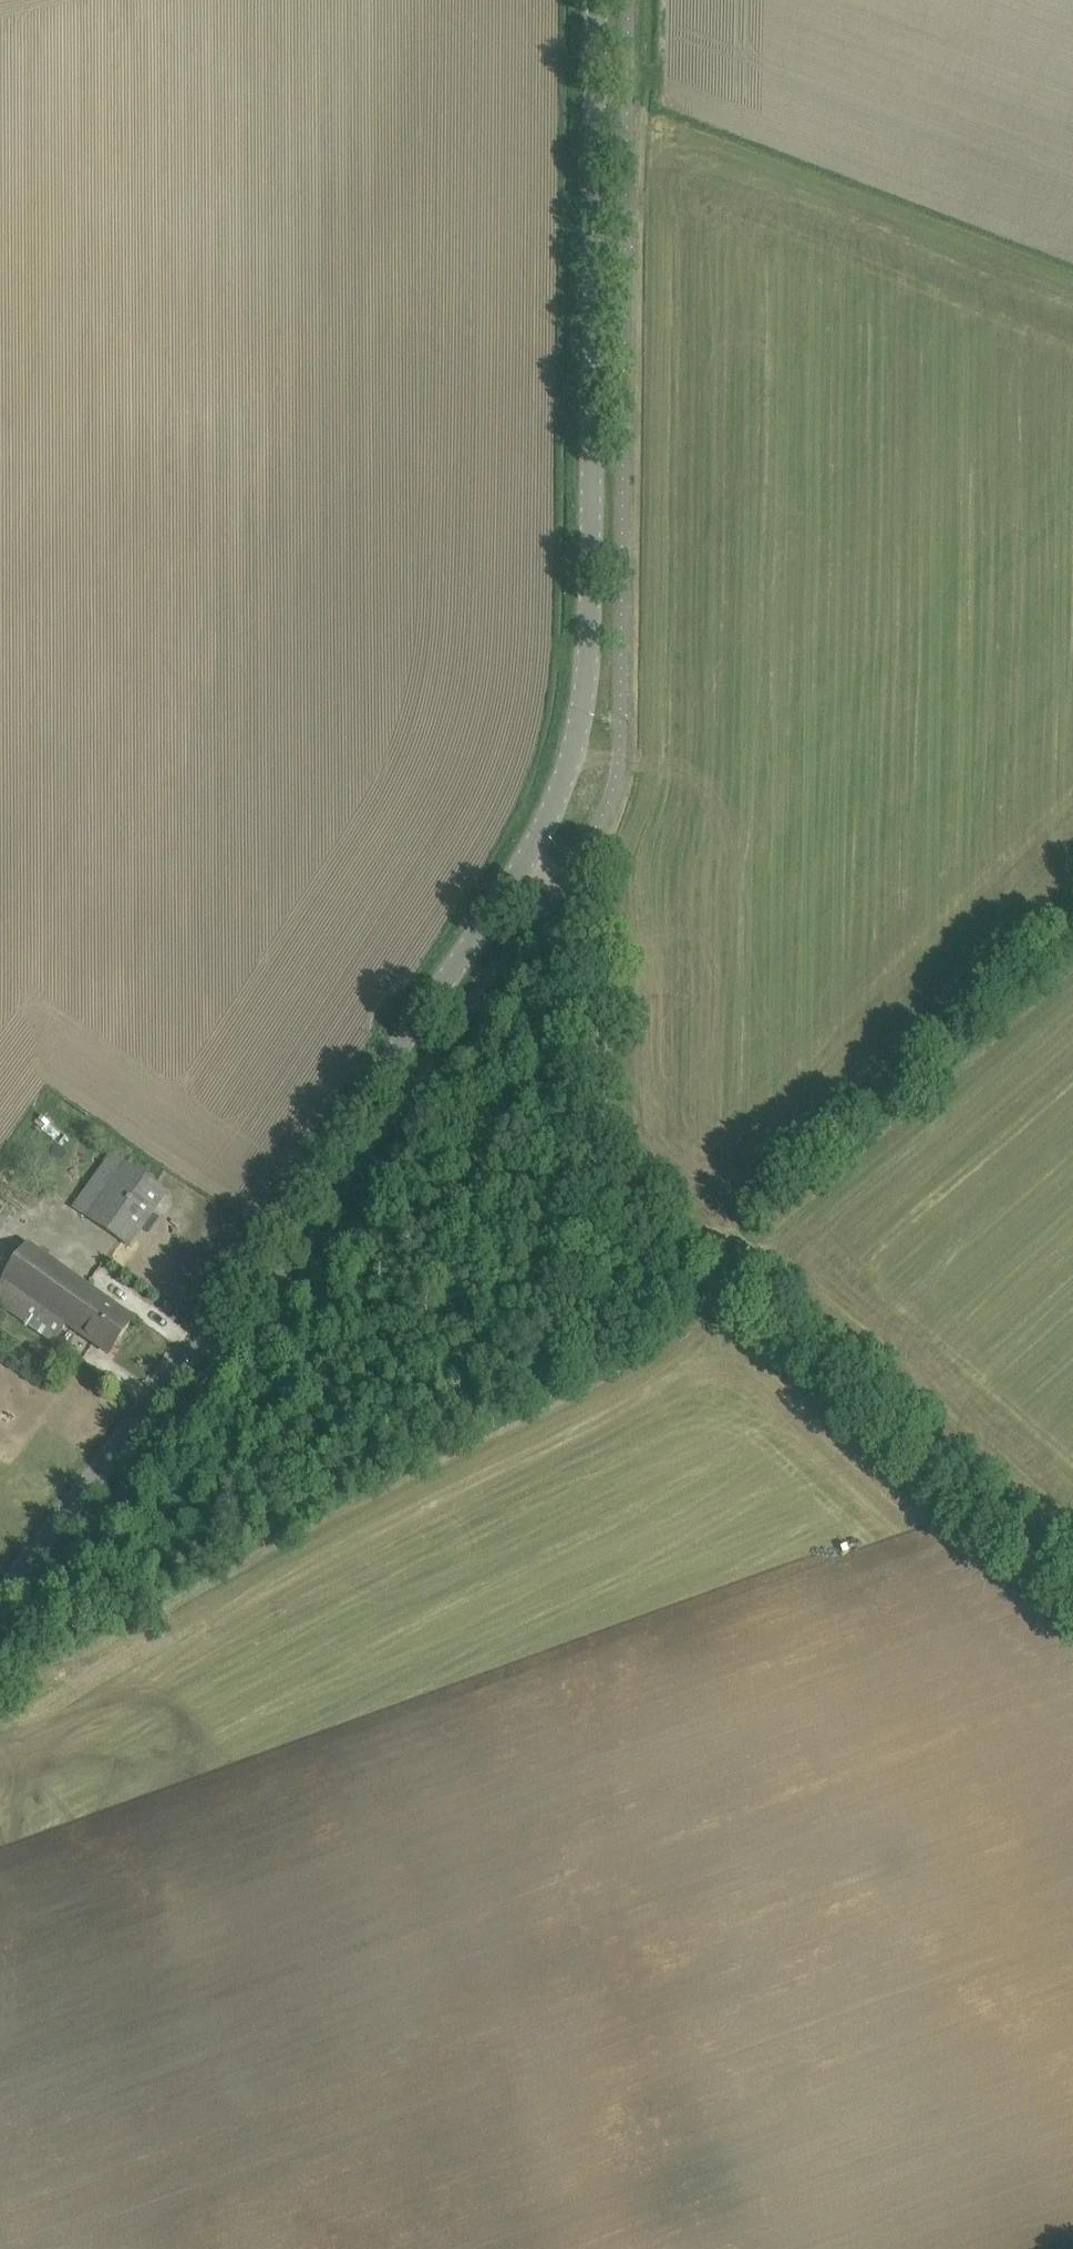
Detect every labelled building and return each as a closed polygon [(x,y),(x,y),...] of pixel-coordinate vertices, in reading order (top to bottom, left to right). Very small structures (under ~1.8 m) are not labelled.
[(168,1192),(150,1180),(127,1164),(89,1218),(130,1247),(168,1192)] [(11,1214),(0,1206),(0,1229),(11,1214)] [(116,1306),(28,1244),(0,1284),(0,1305),(54,1343),(67,1325),(109,1354),(134,1319),(116,1306)]
